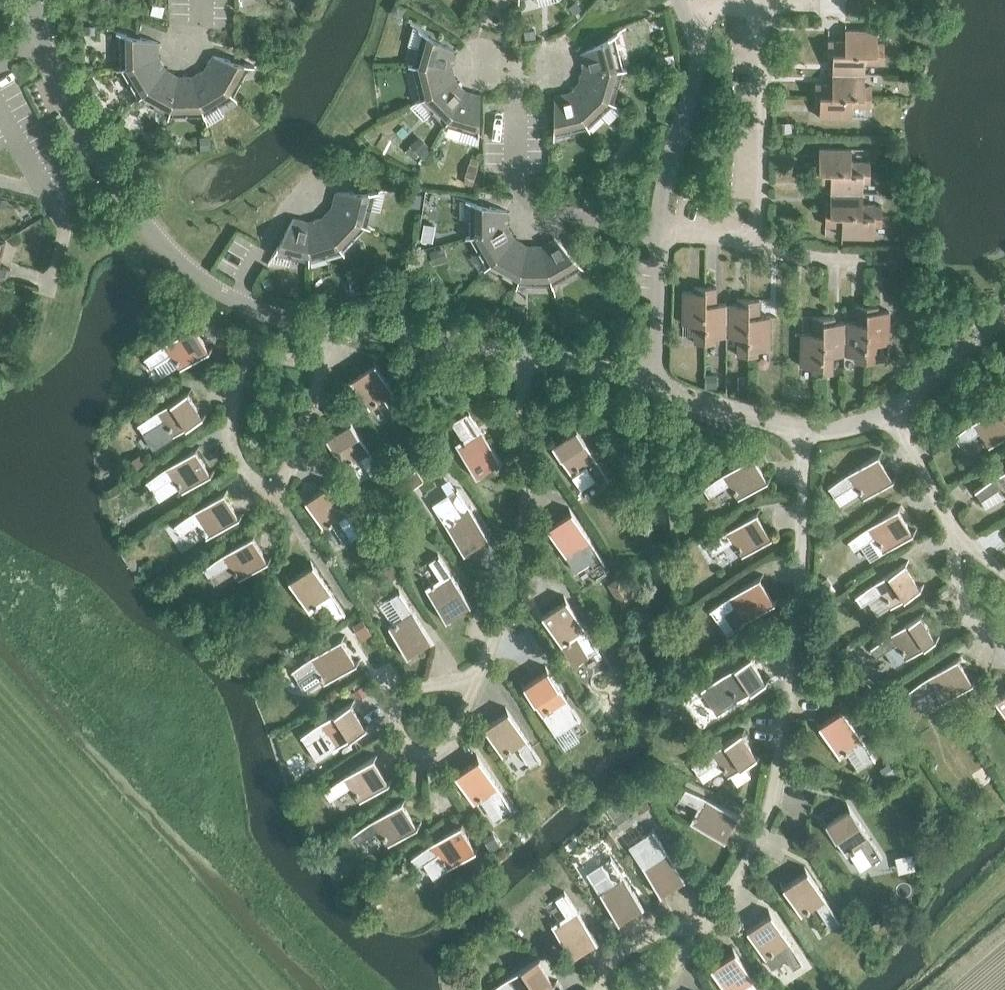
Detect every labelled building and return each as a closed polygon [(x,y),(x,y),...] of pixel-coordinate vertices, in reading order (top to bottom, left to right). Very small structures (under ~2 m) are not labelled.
[(827,52),(884,53),(884,43),(876,43),(877,30),(844,30),(844,41),(827,41),(827,52)] [(412,65),(451,65),(455,51),(421,31),(412,65)] [(120,67),(158,56),(157,41),(119,32),(120,67)] [(582,68),(622,68),(613,35),(579,53),(582,68)] [(883,63),(884,53),(827,52),(827,63),(832,63),(831,73),(864,74),(864,62),(883,63)] [(204,68),(233,95),(250,64),(212,55),(204,68)] [(138,97),(165,69),(158,56),(120,67),(138,97)] [(454,79),(451,65),(412,65),(420,98),(454,79)] [(203,113),(233,95),(204,68),(192,75),(203,113)] [(612,102),(622,68),(582,68),(578,82),(612,102)] [(168,114),(178,76),(165,69),(138,97),(168,114)] [(864,85),(864,74),(831,73),(831,84),(814,84),(814,95),(871,96),(871,86),(864,85)] [(168,114),(203,113),(192,75),(178,76),(168,114)] [(444,124),(464,90),(454,79),(420,98),(444,124)] [(587,126),(612,102),(578,82),(568,92),(587,126)] [(464,90),(444,124),(478,133),(479,94),(464,90)] [(553,135),(587,126),(568,92),(554,95),(553,135)] [(871,106),(871,96),(814,95),(814,106),(819,106),(819,117),(851,117),(851,105),(871,106)] [(813,170),(870,171),(870,161),(851,161),(851,149),(818,148),(818,159),(813,159),(813,170)] [(869,181),(870,171),(813,170),(813,181),(830,182),(830,192),(862,193),(862,181),(869,181)] [(331,206),(366,225),(374,191),(335,192),(331,206)] [(862,204),(862,193),(830,192),(829,203),(824,203),(824,214),(881,215),(881,205),(862,204)] [(469,236),(507,225),(507,210),(469,200),(469,236)] [(341,250),(366,225),(331,206),(321,217),(341,250)] [(881,225),(881,215),(824,214),(824,225),(841,225),(841,236),(873,237),(873,225),(881,225)] [(308,260),(307,221),(293,217),(274,252),(308,260)] [(308,260),(341,250),(321,217),(307,221),(308,260)] [(486,265),(514,238),(507,225),(469,236),(486,265)] [(516,283),(526,245),(514,238),(486,265),(516,283)] [(541,245),(551,282),(581,265),(553,238),(541,245)] [(516,283),(551,282),(541,245),(526,245),(516,283)] [(7,278),(10,268),(0,266),(0,276),(7,278)] [(704,342),(704,286),(693,286),(693,291),(682,291),(682,323),(694,323),(694,342),(704,342)] [(725,335),(726,303),(715,303),(715,286),(704,286),(704,342),(714,343),(714,335),(725,335)] [(747,355),(747,299),(736,298),(736,303),(726,303),(725,335),(737,336),(737,355),(747,355)] [(747,299),(747,355),(757,355),(757,348),(769,348),(769,316),(758,316),(758,299),(747,299)] [(865,362),(866,305),(855,305),(855,322),(844,322),(844,354),(855,354),(855,361),(865,362)] [(866,305),(865,362),(875,362),(876,343),(888,343),(888,310),(877,310),(877,305),(866,305)] [(822,373),(823,316),(812,316),(811,333),(800,333),(800,365),(812,365),(812,373),(822,373)] [(844,354),(844,322),(834,321),(834,317),(823,316),(822,373),(832,373),(832,354),(844,354)] [(192,325),(143,357),(150,367),(154,364),(163,377),(178,367),(180,368),(208,350),(192,325)] [(396,418),(406,412),(375,363),(350,379),(368,408),(383,398),(396,418)] [(185,391),(136,423),(152,448),(201,416),(185,391)] [(499,399),(485,398),(484,411),(498,412),(499,399)] [(988,446),(1004,435),(1004,410),(1000,403),(952,435),(958,445),(978,431),(988,446)] [(454,444),(475,476),(500,460),(469,411),(458,417),(469,434),(454,444)] [(372,476),(382,470),(350,421),(326,437),(344,466),(359,456),(372,476)] [(595,479),(598,484),(608,477),(576,429),(551,445),(580,489),(595,479)] [(172,477),(181,492),(210,473),(194,448),(145,480),(151,490),(172,477)] [(146,464),(140,454),(127,461),(133,472),(146,464)] [(854,483),(863,498),(892,479),(876,454),(827,486),(833,496),(854,483)] [(728,483),(738,498),(766,480),(750,455),(701,486),(708,496),(728,483)] [(1004,494),(1004,469),(973,490),(980,500),(1000,486),(1004,494)] [(410,489),(422,481),(415,470),(403,478),(410,489)] [(351,539),(361,532),(329,484),(304,500),(323,528),(338,519),(351,539)] [(431,504),(463,552),(488,536),(456,487),(431,504)] [(197,523),(206,537),(238,517),(222,492),(173,523),(180,534),(197,523)] [(895,508),(847,539),(853,549),(860,545),(870,560),(883,551),(911,532),(895,508)] [(589,561),(593,567),(603,560),(571,512),(546,528),(575,571),(589,561)] [(732,541),(741,555),(770,537),(754,512),(705,543),(712,554),(732,541)] [(228,564),(238,579),(266,560),(250,535),(202,567),(208,577),(228,564)] [(424,588),(445,620),(470,603),(438,555),(428,561),(439,578),(424,588)] [(391,562),(377,570),(383,580),(397,572),(391,562)] [(881,592),(890,606),(919,588),(902,563),(854,595),(861,605),(881,592)] [(334,619),(344,613),(313,564),(288,580),(308,612),(323,602),(334,619)] [(618,577),(611,582),(619,594),(626,589),(618,577)] [(757,577),(708,609),(715,619),(726,611),(736,626),(773,602),(757,577)] [(387,627),(406,655),(431,639),(399,591),(389,597),(402,617),(387,627)] [(541,615),(572,664),(597,648),(566,599),(541,615)] [(896,643),(906,658),(934,639),(918,615),(869,646),(876,656),(896,643)] [(321,679),(323,683),(355,662),(339,637),(290,669),(304,690),(321,679)] [(604,652),(612,665),(621,659),(613,647),(604,652)] [(748,657),(700,688),(706,698),(716,713),(736,700),(764,682),(748,657)] [(930,688),(939,703),(971,682),(955,657),(907,689),(913,699),(930,688)] [(500,676),(512,678),(515,665),(502,663),(500,676)] [(523,686),(555,735),(579,718),(547,670),(523,686)] [(661,702),(675,703),(677,689),(663,687),(661,702)] [(994,699),(1004,716),(1004,692),(994,699)] [(348,703),(300,735),(306,745),(316,759),(333,749),(364,728),(348,703)] [(864,764),(874,758),(843,709),(818,725),(838,757),(853,747),(864,764)] [(530,766),(540,759),(508,711),(483,727),(502,756),(516,746),(530,766)] [(739,732),(691,764),(697,774),(717,761),(727,775),(730,774),(736,783),(750,774),(743,765),(755,757),(739,732)] [(349,786),(359,801),(388,782),(371,757),(323,789),(329,799),(349,786)] [(501,813),(511,807),(479,758),(454,774),(473,803),(487,793),(501,813)] [(689,822),(723,839),(736,813),(685,787),(679,798),(697,807),(689,822)] [(378,829),(387,844),(416,826),(400,801),(351,833),(358,843),(378,829)] [(871,862),(881,856),(849,807),(824,823),(845,855),(860,845),(871,862)] [(458,825),(410,856),(416,866),(422,862),(432,877),(446,868),(474,849),(458,825)] [(643,836),(628,845),(641,865),(659,894),(684,878),(653,829),(643,836)] [(500,843),(492,831),(482,837),(491,850),(500,843)] [(894,856),(897,869),(911,867),(909,854),(894,856)] [(599,893),(617,921),(642,905),(610,857),(586,873),(599,893)] [(828,926),(838,919),(807,871),(782,887),(800,915),(815,906),(828,926)] [(550,925),(571,957),(596,940),(564,892),(554,898),(565,915),(550,925)] [(771,913),(746,930),(764,958),(771,968),(786,959),(792,969),(802,962),(771,913)] [(735,951),(710,967),(725,989),(737,989),(743,986),(745,989),(760,989),(735,951)] [(488,989),(542,989),(552,983),(536,958),(488,989)]
